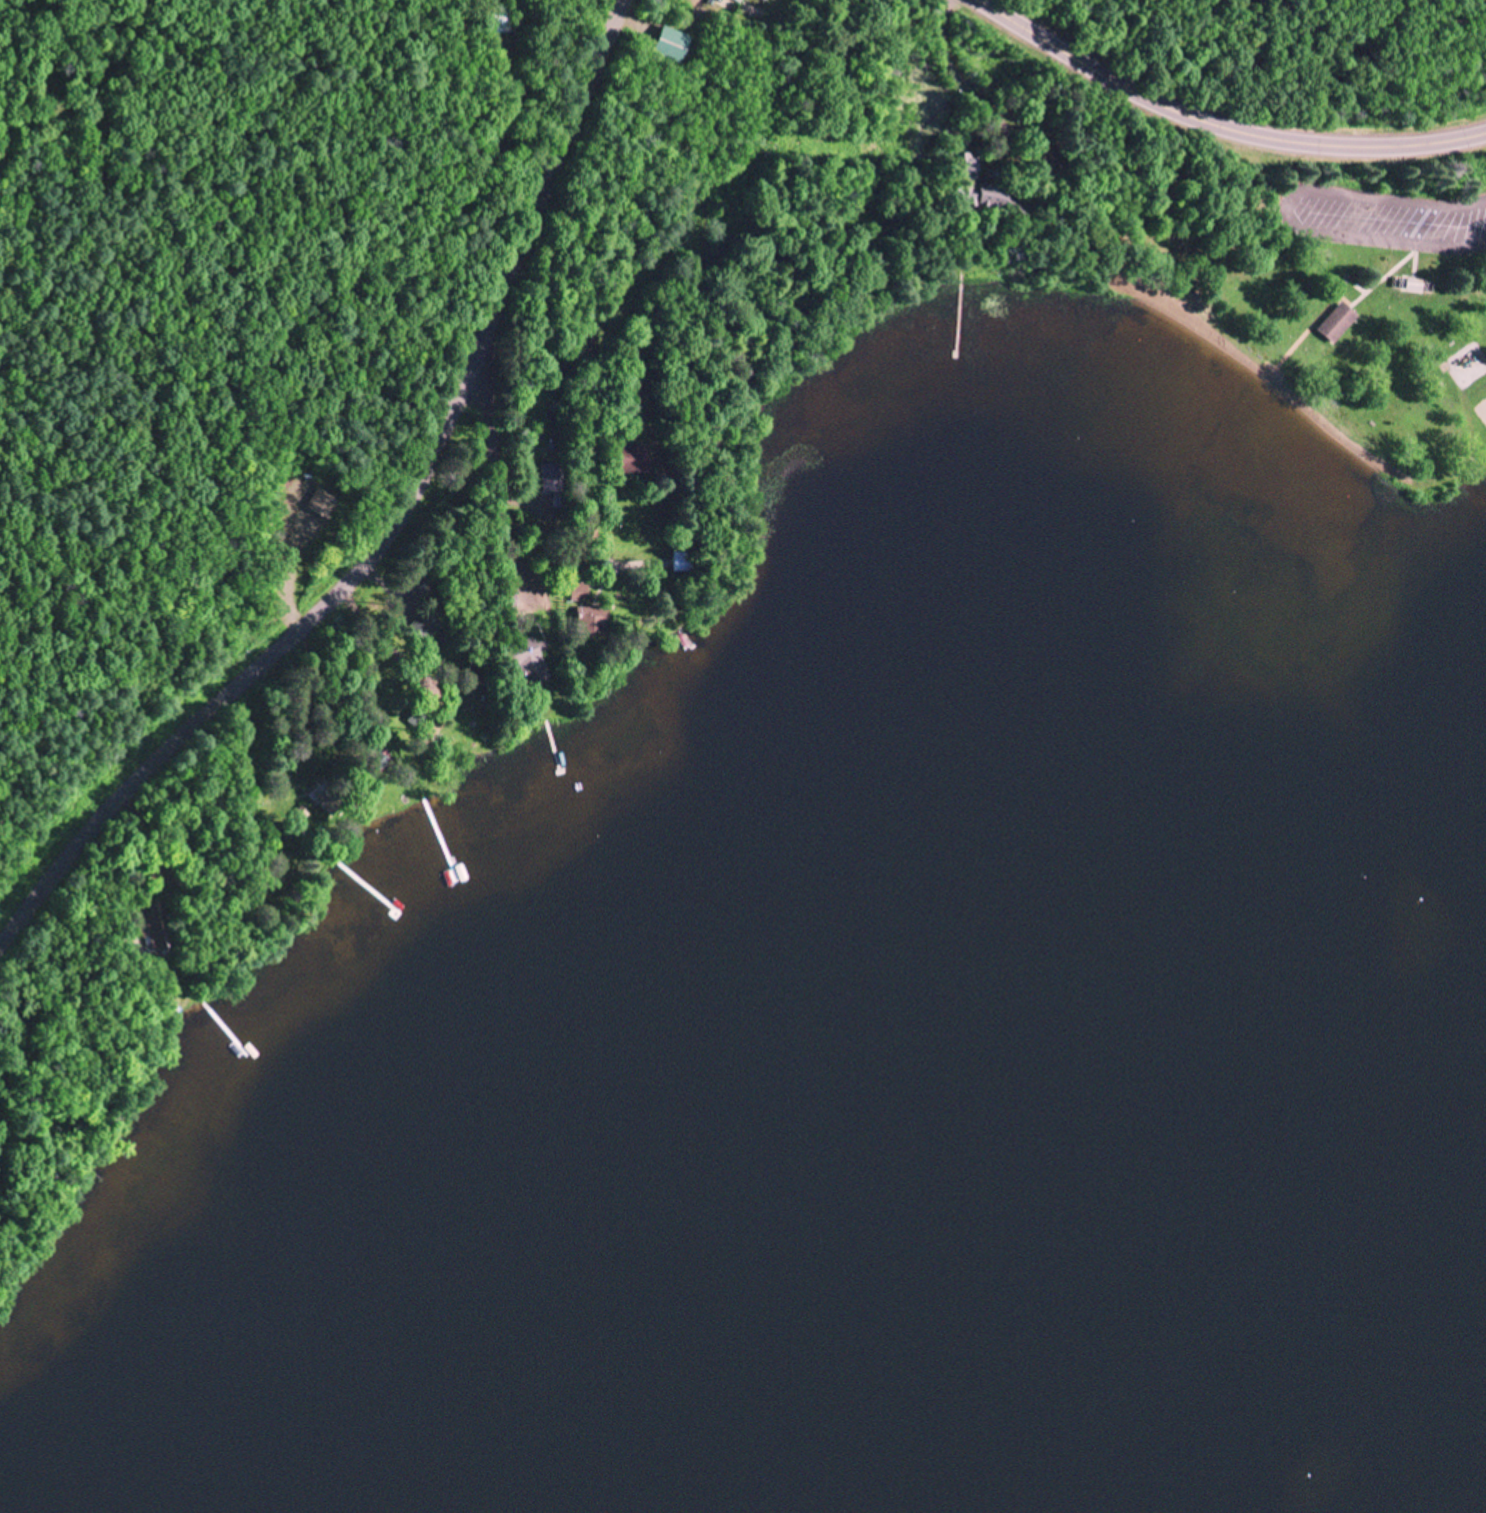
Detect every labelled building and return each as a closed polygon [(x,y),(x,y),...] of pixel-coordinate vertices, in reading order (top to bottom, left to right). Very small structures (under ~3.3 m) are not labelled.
[(507,9),(493,9),(493,33),(507,33),(507,9)] [(691,39),(663,27),(652,55),(679,66),(691,39)] [(1359,322),(1345,308),(1322,331),(1336,345),(1359,322)] [(543,493),(560,493),(560,466),(543,466),(543,493)] [(572,604),(589,606),(590,589),(573,587),(572,604)]
